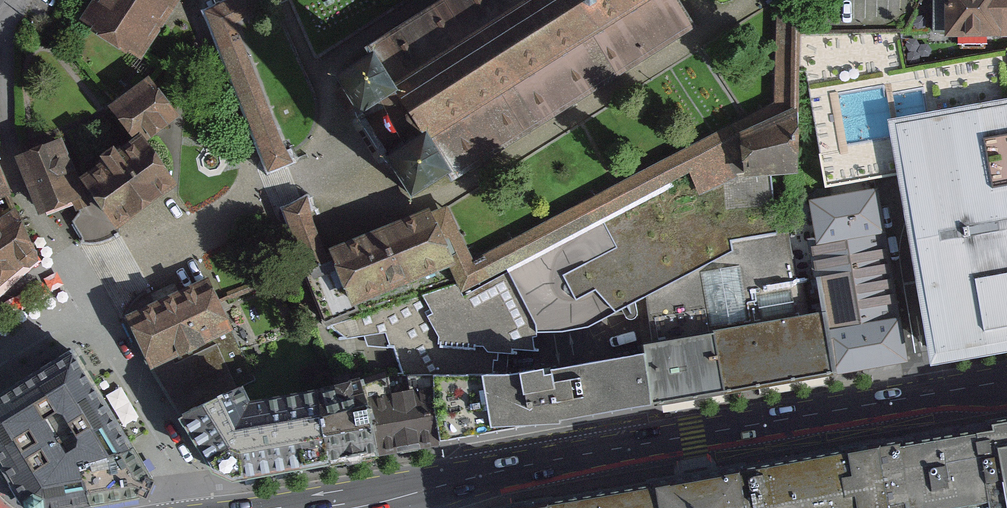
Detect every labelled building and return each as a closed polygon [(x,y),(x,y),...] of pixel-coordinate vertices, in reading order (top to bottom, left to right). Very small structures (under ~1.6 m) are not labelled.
[(83,21),(138,59),(178,0),(98,0),(83,21)] [(235,23),(282,0),(250,0),(248,1),(247,0),(234,0),(205,14),(268,175),(293,164),(235,23)] [(369,45),(373,51),(336,74),(335,74),(359,114),(355,117),(373,144),(381,157),(384,155),(410,197),(452,171),(556,108),(693,23),(678,0),(447,0),(369,45)] [(473,260),(446,207),(432,215),(456,268),(450,272),(452,278),(461,295),(509,273),(691,178),(741,156),(740,138),(798,115),(801,0),(777,0),(774,103),(473,260)] [(946,40),(1006,39),(1006,0),(945,0),(946,40)] [(116,108),(142,144),(149,139),(181,115),(155,80),(116,108)] [(929,362),(1006,348),(1006,93),(887,115),(907,231),(929,362)] [(799,178),(798,115),(740,138),(741,156),(691,178),(701,197),(738,180),(737,176),(744,175),(745,182),(772,181),(799,178)] [(181,186),(149,139),(142,144),(87,180),(101,199),(120,227),(148,208),(181,186)] [(67,142),(25,157),(45,214),(72,208),(78,211),(89,205),(88,199),(67,142)] [(0,167),(0,201),(12,195),(0,167)] [(777,234),(772,181),(745,182),(744,175),(737,176),(738,180),(701,197),(691,178),(509,273),(537,332),(590,326),(731,252),(730,242),(777,234)] [(829,311),(840,374),(913,361),(905,315),(901,316),(886,233),(890,232),(882,188),(813,200),(819,236),(815,237),(829,311)] [(288,208),(310,267),(327,259),(307,198),(288,208)] [(120,227),(101,199),(89,205),(78,211),(65,218),(78,241),(95,242),(111,236),(122,231),(120,227)] [(325,327),(452,278),(450,272),(456,268),(432,215),(429,211),(329,252),(330,257),(327,259),(310,267),(302,270),(325,327)] [(0,217),(0,295),(42,260),(19,213),(3,222),(0,217)] [(128,313),(154,369),(215,341),(234,333),(208,277),(128,313)] [(651,353),(660,407),(840,374),(829,311),(649,342),(651,353)] [(154,369),(185,418),(237,388),(215,341),(154,369)] [(149,484),(69,350),(0,391),(0,479),(11,498),(23,507),(69,507),(144,495),(149,484)] [(437,374),(446,441),(660,407),(651,353),(532,372),(437,374)] [(365,383),(377,453),(446,441),(437,374),(398,373),(365,383)] [(365,383),(253,402),(243,385),(237,388),(185,418),(214,469),(237,478),(377,453),(365,383)] [(493,507),(1006,507),(1006,419),(493,507)]
